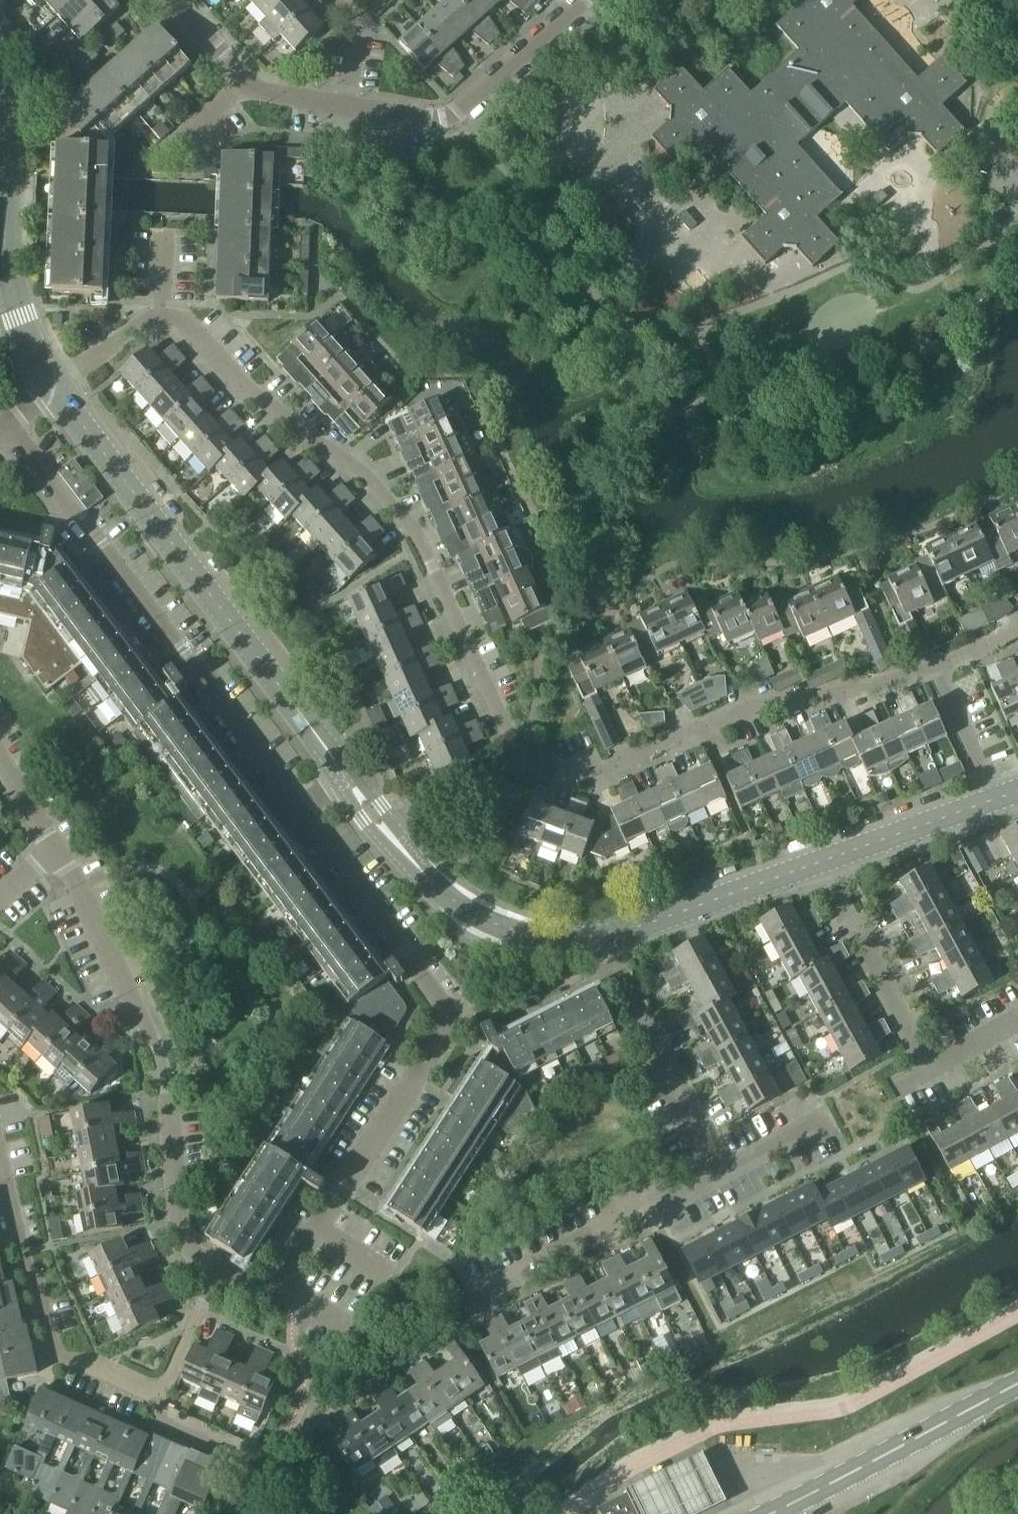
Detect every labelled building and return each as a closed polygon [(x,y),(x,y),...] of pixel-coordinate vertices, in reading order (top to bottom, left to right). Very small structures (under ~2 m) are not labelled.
[(57,15),(74,0),(48,0),(46,2),(57,15)] [(69,28),(101,0),(74,0),(57,15),(69,28)] [(69,28),(83,43),(120,9),(112,0),(101,0),(69,28)] [(267,20),(290,0),(256,0),(253,3),(267,20)] [(281,36),(319,2),(317,0),(304,0),(301,1),(300,0),(290,0),(267,20),(281,36)] [(436,12),(460,39),(469,31),(489,46),(495,41),(458,0),(449,0),(436,12)] [(495,41),(500,36),(487,15),(496,7),(490,0),(458,0),(495,41)] [(525,15),(531,9),(522,0),(506,0),(525,15)] [(531,9),(537,4),(534,0),(522,0),(531,9)] [(705,91),(683,67),(656,91),(673,110),(672,122),(654,138),(677,164),(702,142),(768,216),(743,238),(766,264),(784,248),(797,249),(814,268),(841,245),(817,219),(842,196),(798,146),(811,134),(831,156),(853,136),(834,114),(847,102),(892,152),(912,135),(922,138),(938,155),(964,132),(941,105),(966,83),(943,58),(919,80),(859,13),(859,1),(860,0),(800,0),(804,4),(779,26),(801,51),(768,81),(752,95),(730,69),(705,91)] [(319,2),(281,36),(296,52),(324,27),(317,20),(324,8),(319,2)] [(131,12),(140,21),(147,15),(138,6),(131,12)] [(436,12),(418,28),(459,73),(464,68),(451,47),(460,39),(436,12)] [(117,23),(110,29),(119,39),(126,33),(117,23)] [(158,28),(144,41),(178,79),(192,66),(158,28)] [(459,73),(418,28),(400,45),(424,72),(433,63),(453,78),(459,73)] [(119,39),(110,29),(104,35),(113,45),(119,39)] [(144,41),(131,52),(165,90),(178,79),(144,41)] [(90,47),(83,53),(92,63),(99,57),(90,47)] [(131,52),(118,64),(152,102),(165,90),(131,52)] [(92,63),(83,53),(77,59),(86,69),(92,63)] [(118,64),(104,76),(138,114),(152,102),(118,64)] [(57,79),(65,88),(72,81),(64,73),(57,79)] [(104,76),(91,89),(125,127),(138,114),(104,76)] [(91,89),(77,101),(111,139),(125,127),(91,89)] [(111,139),(77,101),(61,115),(68,124),(61,130),(58,177),(58,181),(57,207),(57,216),(53,293),(104,296),(108,218),(109,179),(111,139)] [(275,150),(275,158),(274,159),(313,160),(313,152),(275,150)] [(223,155),(222,175),(273,177),(274,159),(275,158),(223,155)] [(304,178),(312,178),(312,166),(304,166),(304,178)] [(220,222),(220,227),(271,229),(272,224),(272,217),(273,189),(273,184),(273,177),(222,175),(222,182),(221,187),(220,215),(220,222)] [(869,202),(875,210),(889,198),(882,190),(869,202)] [(678,218),(690,231),(698,224),(685,211),(678,218)] [(220,227),(219,245),(271,247),(271,229),(220,227)] [(301,236),(301,248),(310,248),(311,237),(301,236)] [(219,245),(218,264),(270,265),(271,247),(219,245)] [(310,248),(301,248),(300,262),(310,262),(310,248)] [(218,264),(217,282),(269,284),(270,265),(218,264)] [(299,275),(299,285),(308,285),(309,275),(299,275)] [(269,284),(217,282),(217,300),(268,303),(269,284)] [(308,285),(299,285),(299,299),(308,299),(308,285)] [(304,356),(310,361),(335,339),(319,322),(288,350),(289,351),(279,361),(285,367),(295,358),(298,361),(304,356)] [(310,361),(324,377),(349,354),(348,354),(335,339),(310,361)] [(124,376),(138,391),(180,353),(174,347),(159,361),(151,352),(124,376)] [(324,377),(337,392),(371,361),(368,359),(365,357),(363,355),(360,353),(357,353),(355,352),(353,352),(351,352),(349,353),(348,354),(349,354),(324,377)] [(138,391),(153,408),(180,384),(172,375),(187,361),(180,353),(138,391)] [(371,361),(337,392),(352,408),(378,384),(379,383),(379,382),(379,380),(379,378),(379,376),(378,373),(377,370),(376,369),(374,366),(373,364),(371,361)] [(301,386),(307,392),(318,383),(312,376),(301,386)] [(153,408),(167,424),(209,386),(203,379),(188,393),(180,384),(153,408)] [(318,383),(307,392),(313,399),(324,389),(318,383)] [(167,424),(182,441),(209,416),(201,407),(216,394),(209,386),(167,424)] [(352,409),(367,425),(393,402),(377,386),(352,409)] [(420,433),(460,415),(451,395),(411,414),(416,424),(409,426),(410,429),(397,435),(400,443),(413,436),(420,433)] [(329,417),(335,424),(346,414),(340,408),(329,417)] [(182,441),(196,457),(238,418),(232,411),(217,425),(209,416),(182,441)] [(346,414),(335,424),(341,430),(352,420),(346,414)] [(429,453),(469,435),(468,435),(469,434),(460,415),(420,433),(429,453)] [(211,473),(217,467),(238,448),(237,447),(230,439),(245,426),(238,418),(196,457),(211,473)] [(417,482),(475,455),(474,453),(475,451),(475,446),(473,440),(470,438),(469,435),(429,453),(433,462),(427,465),(427,467),(414,473),(417,482)] [(217,467),(231,483),(273,444),(266,436),(251,450),(243,441),(237,447),(238,448),(217,467)] [(413,436),(400,443),(403,450),(417,444),(413,436)] [(246,500),(259,488),(258,488),(273,475),(272,474),(265,465),(280,452),(273,444),(231,483),(246,500)] [(446,491),(478,477),(484,474),(483,472),(484,469),(484,466),(482,460),(478,457),(476,456),(475,455),(417,482),(421,489),(441,480),(446,491)] [(258,488),(259,488),(273,504),(315,466),(308,458),(292,472),(284,463),(272,474),(273,475),(258,488)] [(60,474),(88,511),(104,499),(76,462),(60,474)] [(288,521),(295,515),(294,514),(314,496),(313,495),(306,487),(321,473),(315,466),(273,504),(288,521)] [(455,511),(487,497),(486,495),(489,493),(491,490),(492,485),(490,480),(486,478),(482,477),(478,478),(478,477),(446,491),(452,503),(432,512),(435,520),(449,514),(455,511)] [(294,514),(295,515),(308,530),(350,492),(343,485),(328,499),(319,489),(313,495),(314,496),(294,514)] [(308,530),(322,546),(349,523),(341,514),(357,500),(350,492),(308,530)] [(455,511),(464,531),(502,513),(502,512),(495,515),(487,497),(455,511)] [(996,527),(1004,545),(988,553),(993,563),(998,572),(1013,564),(1009,555),(1017,550),(1017,517),(1013,507),(1012,508),(1010,506),(990,516),(996,527)] [(453,559),(460,556),(459,555),(479,547),(510,532),(509,531),(510,530),(511,527),(511,523),(508,518),(506,515),(502,513),(464,531),(469,541),(462,544),(449,550),(453,559)] [(452,522),(449,514),(435,520),(439,528),(452,522)] [(322,546),(337,562),(379,524),(372,517),(357,531),(349,523),(322,546)] [(379,524),(337,562),(352,580),(379,556),(370,546),(386,533),(379,524)] [(977,524),(949,538),(966,576),(993,563),(988,553),(1004,545),(996,527),(981,534),(977,524)] [(241,533),(243,531),(244,531),(239,526),(231,533),(235,538),(236,537),(241,533)] [(254,534),(248,527),(244,531),(243,531),(241,533),(247,540),(254,534)] [(483,555),(488,566),(525,549),(524,548),(525,544),(525,541),(522,533),(519,531),(516,529),(516,528),(510,531),(510,530),(509,531),(510,532),(479,547),(459,555),(460,556),(463,564),(477,558),(483,555)] [(354,1003),(407,1010),(406,1005),(276,834),(177,702),(172,706),(58,555),(61,547),(54,546),(56,535),(45,532),(41,549),(0,540),(0,616),(31,624),(23,659),(48,692),(88,661),(140,730),(133,735),(201,824),(212,815),(243,856),(354,1003)] [(916,565),(924,581),(937,575),(942,587),(966,576),(949,538),(948,536),(927,546),(927,547),(923,549),(927,557),(914,563),(916,565)] [(473,586),(476,593),(489,587),(496,584),(528,570),(534,568),(533,567),(534,564),(534,560),(530,553),(528,550),(525,549),(488,566),(491,575),(485,577),(486,580),(473,586)] [(924,581),(916,565),(888,579),(890,582),(881,587),(916,660),(929,654),(911,615),(933,605),(931,600),(945,594),(942,587),(937,575),(924,581)] [(496,584),(505,604),(537,589),(528,570),(496,584)] [(350,598),(360,620),(393,604),(388,593),(407,585),(403,576),(350,598)] [(834,579),(811,590),(828,628),(855,615),(882,674),(896,667),(854,576),(841,582),(840,579),(834,581),(834,579)] [(489,587),(476,593),(480,602),(493,597),(489,587)] [(537,589),(505,604),(514,624),(521,621),(527,634),(564,617),(558,605),(554,603),(545,607),(537,589)] [(810,592),(789,602),(794,613),(779,620),(784,631),(787,636),(800,630),(804,639),(828,628),(811,590),(809,591),(810,592)] [(686,594),(664,604),(682,643),(705,633),(700,621),(715,614),(711,605),(707,596),(692,603),(688,594),(686,595),(686,594)] [(735,594),(711,605),(715,614),(700,621),(705,633),(707,638),(722,631),(728,643),(755,631),(743,604),(739,595),(736,596),(735,594)] [(763,594),(743,604),(755,631),(760,642),(784,631),(779,620),(794,613),(789,602),(785,595),(771,602),(767,594),(764,596),(763,594)] [(1015,609),(1002,595),(980,605),(982,609),(989,625),(997,621),(1007,617),(1015,609)] [(360,620),(368,639),(420,615),(417,607),(398,615),(393,604),(360,620)] [(643,619),(642,620),(651,638),(636,645),(644,663),(644,662),(660,655),(659,654),(682,643),(664,604),(662,605),(662,606),(641,616),(643,619)] [(966,636),(967,635),(989,625),(982,609),(959,620),(966,636)] [(429,622),(425,613),(420,615),(424,623),(424,624),(429,622)] [(368,639),(377,659),(410,643),(406,633),(425,625),(424,624),(424,623),(420,615),(368,639)] [(490,624),(493,633),(507,627),(503,618),(490,624)] [(608,638),(603,640),(622,680),(647,668),(644,662),(644,663),(636,645),(651,638),(642,620),(627,626),(629,630),(608,639),(608,638)] [(622,680),(603,640),(583,650),(583,651),(578,653),(580,658),(567,664),(607,752),(621,745),(597,692),(622,680)] [(377,659),(386,679),(438,655),(434,647),(415,655),(410,643),(377,659)] [(386,679),(394,698),(427,682),(423,674),(442,665),(438,655),(386,679)] [(749,676),(757,683),(774,675),(767,659),(749,676)] [(1005,663),(1017,693),(1017,671),(1013,660),(1005,663)] [(843,661),(806,678),(806,681),(810,691),(848,674),(843,661)] [(1005,663),(997,667),(1004,682),(991,688),(1006,722),(1017,717),(1017,693),(1005,663)] [(806,681),(806,678),(801,668),(770,682),(776,694),(806,681)] [(166,676),(178,692),(186,686),(174,670),(166,676)] [(711,679),(700,684),(710,705),(728,697),(726,679),(711,679)] [(394,698),(403,719),(455,695),(452,686),(433,694),(427,682),(394,698)] [(710,705),(700,684),(689,689),(678,700),(691,714),(710,705)] [(913,694),(905,697),(927,746),(946,737),(947,738),(948,738),(932,703),(931,703),(931,704),(920,710),(913,694)] [(412,739),(421,736),(420,734),(445,723),(445,722),(441,713),(460,705),(455,695),(403,719),(412,739)] [(904,717),(893,722),(907,755),(908,754),(924,747),(928,757),(931,755),(927,746),(905,697),(896,701),(904,717)] [(74,698),(65,705),(74,718),(83,711),(74,698)] [(873,712),(866,715),(892,773),(896,771),(899,769),(903,766),(906,763),(909,760),(910,760),(908,754),(907,755),(893,722),(881,728),(873,712)] [(827,713),(820,716),(844,769),(847,770),(852,770),(858,767),(861,764),(861,760),(863,760),(854,740),(846,722),(844,722),(845,723),(834,728),(827,713)] [(639,716),(648,733),(665,726),(664,714),(639,716)] [(864,735),(854,740),(863,760),(861,760),(870,778),(872,777),(876,777),(880,776),(884,776),(888,774),(892,773),(866,715),(857,719),(864,735)] [(818,736),(807,741),(824,778),(828,779),(832,779),(838,776),(840,774),(842,769),(843,769),(844,769),(820,716),(810,720),(818,736)] [(420,734),(421,736),(429,755),(481,731),(477,722),(458,731),(453,719),(445,722),(445,723),(420,734)] [(481,731),(429,755),(438,776),(471,761),(466,749),(486,741),(481,731)] [(787,731),(781,734),(805,787),(808,788),(812,788),(818,785),(821,782),(823,778),(824,778),(807,741),(794,747),(787,731)] [(778,754),(768,758),(783,791),(782,792),(786,801),(805,792),(803,787),(805,787),(781,734),(771,738),(778,754)] [(748,749),(742,752),(764,800),(782,792),(783,791),(768,758),(755,764),(748,749)] [(702,770),(692,774),(707,807),(725,799),(726,800),(727,800),(706,753),(705,752),(706,752),(705,750),(695,754),(702,770)] [(764,800),(742,752),(732,756),(739,772),(728,777),(727,776),(726,777),(742,812),(743,811),(742,810),(764,800)] [(673,764),(666,768),(688,816),(707,807),(692,774),(680,780),(673,764)] [(663,788),(653,792),(668,826),(667,826),(670,832),(671,831),(672,832),(675,832),(677,833),(678,833),(684,830),(685,829),(687,826),(688,825),(688,823),(690,823),(687,817),(688,816),(666,768),(656,772),(663,788)] [(948,768),(941,772),(946,783),(953,780),(948,768)] [(633,782),(627,785),(649,835),(667,826),(668,826),(653,792),(640,798),(633,782)] [(522,835),(544,843),(556,811),(542,805),(548,789),(539,785),(535,795),(532,803),(533,803),(528,817),(521,836),(522,836),(522,835)] [(594,826),(586,852),(607,859),(608,858),(630,848),(628,844),(649,835),(627,785),(617,790),(624,806),(611,811),(614,816),(598,823),(598,824),(594,826)] [(527,792),(519,814),(528,817),(533,803),(532,803),(535,795),(527,792)] [(544,843),(564,851),(583,802),(572,798),(566,814),(556,811),(544,843)] [(586,851),(586,852),(594,826),(598,824),(598,823),(594,825),(583,821),(589,805),(583,802),(564,851),(583,859),(586,851)] [(0,828),(0,830),(5,836),(12,831),(5,823),(0,828)] [(786,832),(782,824),(776,827),(779,835),(786,832)] [(1013,858),(1017,855),(1017,829),(1002,838),(1013,858)] [(891,905),(895,913),(942,887),(930,866),(901,882),(907,894),(891,905)] [(530,874),(527,881),(538,886),(541,879),(530,874)] [(915,909),(922,924),(953,907),(942,887),(895,913),(897,917),(915,909)] [(762,924),(773,946),(821,920),(816,910),(798,918),(793,907),(762,924)] [(912,945),(916,951),(963,926),(953,907),(922,924),(928,934),(912,945)] [(773,946),(784,965),(815,948),(807,934),(823,923),(821,920),(773,946)] [(936,949),(943,962),(973,946),(963,926),(916,951),(918,956),(936,949)] [(665,977),(670,987),(717,961),(705,939),(675,956),(681,967),(665,977)] [(792,981),(800,977),(847,952),(844,945),(819,956),(815,948),(784,965),(792,981)] [(932,983),(936,990),(983,964),(973,946),(943,962),(948,971),(932,983)] [(800,977),(811,997),(842,980),(836,969),(851,959),(847,952),(800,977)] [(21,960),(13,953),(0,967),(0,982),(21,960)] [(20,991),(11,983),(27,966),(21,960),(0,982),(0,1013),(20,991)] [(690,983),(697,997),(728,981),(717,961),(670,987),(672,991),(690,983)] [(387,968),(398,985),(406,979),(395,963),(387,968)] [(983,964),(936,990),(938,994),(957,987),(963,999),(993,982),(983,964)] [(811,997),(821,1016),(868,990),(864,983),(847,990),(842,980),(811,997)] [(9,1033),(35,1005),(41,998),(50,988),(43,981),(27,998),(20,991),(0,1013),(0,1025),(9,1033)] [(679,1020),(683,1028),(731,1003),(730,1001),(736,997),(728,981),(697,997),(702,1005),(679,1020)] [(41,998),(48,1004),(57,994),(50,988),(41,998)] [(821,1016),(831,1034),(862,1017),(857,1008),(871,997),(868,990),(821,1016)] [(493,1052),(484,1066),(526,1093),(518,1077),(614,1026),(596,991),(500,1042),(491,1025),(481,1030),(493,1052)] [(407,1010),(354,1003),(344,1010),(317,1053),(329,1061),(273,1147),(210,1243),(244,1265),(308,1170),(406,1015),(407,1010)] [(704,1026),(710,1036),(740,1020),(731,1003),(683,1028),(686,1033),(704,1026)] [(23,1046),(26,1043),(49,1018),(35,1005),(9,1033),(23,1046)] [(66,1015),(73,1022),(83,1011),(76,1005),(66,1015)] [(83,1011),(73,1022),(80,1028),(90,1018),(83,1011)] [(26,1043),(41,1057),(67,1029),(52,1015),(49,1018),(26,1043)] [(831,1034),(842,1054),(888,1028),(884,1020),(867,1028),(862,1017),(831,1034)] [(699,1058),(703,1065),(750,1040),(740,1020),(710,1036),(716,1047),(699,1058)] [(888,1028),(842,1054),(853,1074),(883,1058),(877,1045),(892,1035),(888,1028)] [(41,1057),(57,1071),(82,1043),(67,1029),(41,1057)] [(795,1029),(786,1034),(794,1048),(803,1043),(795,1029)] [(69,1088),(75,1081),(100,1054),(106,1047),(106,1048),(117,1037),(109,1030),(93,1047),(85,1040),(82,1043),(57,1071),(54,1074),(69,1088)] [(117,1037),(106,1048),(113,1054),(123,1042),(117,1037)] [(724,1064),(730,1075),(761,1059),(750,1040),(703,1065),(706,1071),(724,1064)] [(781,1046),(774,1049),(778,1057),(785,1053),(781,1046)] [(627,1051),(617,1054),(619,1060),(629,1055),(627,1051)] [(100,1054),(75,1081),(90,1095),(115,1068),(100,1054)] [(617,1054),(606,1058),(609,1065),(620,1061),(619,1060),(617,1054)] [(526,1093),(484,1066),(472,1058),(448,1095),(460,1103),(389,1213),(422,1234),(493,1124),(509,1135),(511,1135),(513,1135),(515,1135),(517,1134),(541,1122),(526,1093)] [(599,1059),(586,1066),(591,1074),(604,1067),(599,1059)] [(720,1096),(723,1103),(771,1078),(761,1059),(730,1075),(736,1086),(720,1096)] [(796,1062),(786,1067),(791,1076),(801,1070),(796,1062)] [(771,1078),(723,1103),(727,1109),(745,1102),(750,1113),(781,1097),(771,1078)] [(1002,1081),(1017,1111),(1017,1092),(1008,1078),(1002,1081)] [(992,1108),(1009,1139),(1017,1134),(1017,1111),(1002,1081),(995,1085),(1002,1103),(992,1108)] [(969,1099),(963,1102),(989,1150),(1009,1139),(992,1108),(980,1115),(969,1099)] [(963,1124),(953,1129),(970,1160),(989,1150),(963,1102),(956,1106),(963,1124)] [(72,1113),(76,1133),(113,1126),(121,1124),(137,1121),(135,1112),(111,1116),(109,1106),(72,1113)] [(970,1160),(953,1129),(942,1135),(932,1120),(924,1124),(933,1141),(935,1141),(950,1171),(970,1160)] [(138,1130),(137,1121),(121,1124),(123,1133),(138,1130)] [(76,1133),(79,1153),(117,1145),(113,1126),(76,1133)] [(79,1153),(83,1173),(121,1166),(117,1145),(79,1153)] [(909,1149),(890,1159),(906,1191),(925,1182),(909,1149)] [(129,1165),(144,1162),(142,1152),(127,1155),(129,1165)] [(906,1191),(890,1159),(871,1168),(888,1200),(906,1191)] [(87,1193),(115,1188),(124,1186),(122,1175),(145,1171),(144,1162),(129,1165),(121,1166),(83,1173),(87,1193)] [(888,1200),(871,1168),(853,1177),(870,1210),(888,1200)] [(305,1184),(321,1194),(326,1186),(310,1175),(305,1184)] [(870,1210),(853,1177),(835,1187),(851,1219),(870,1210)] [(828,1219),(816,1196),(811,1187),(794,1196),(810,1228),(828,1219)] [(851,1219),(835,1187),(816,1196),(828,1219),(833,1229),(851,1219)] [(78,1195),(81,1214),(118,1207),(115,1188),(87,1193),(78,1195)] [(1010,1193),(1000,1198),(1004,1206),(1013,1201),(1010,1193)] [(125,1197),(127,1205),(142,1202),(140,1194),(125,1197)] [(810,1228),(794,1196),(776,1205),(792,1238),(810,1228)] [(983,1200),(972,1207),(978,1219),(990,1212),(983,1200)] [(118,1207),(81,1214),(85,1236),(122,1229),(120,1217),(144,1212),(142,1202),(127,1205),(127,1206),(118,1208),(118,1207)] [(792,1238),(776,1205),(758,1214),(774,1247),(792,1238)] [(774,1247),(758,1214),(739,1224),(756,1256),(774,1247)] [(756,1256),(739,1224),(721,1233),(738,1265),(756,1256)] [(942,1235),(938,1227),(927,1233),(931,1240),(942,1235)] [(738,1265),(721,1233),(703,1242),(720,1275),(738,1265)] [(931,1240),(927,1233),(917,1238),(920,1246),(931,1240)] [(90,1257),(99,1276),(154,1250),(151,1244),(128,1254),(123,1242),(90,1257)] [(651,1261),(640,1267),(656,1300),(654,1301),(659,1310),(664,1307),(660,1298),(676,1290),(652,1242),(643,1246),(651,1261)] [(720,1275),(703,1242),(684,1252),(701,1284),(720,1275)] [(902,1246),(891,1252),(895,1259),(905,1253),(902,1246)] [(859,1254),(856,1247),(845,1252),(848,1260),(859,1254)] [(99,1276),(108,1296),(141,1280),(136,1270),(158,1260),(154,1250),(99,1276)] [(848,1260),(845,1252),(834,1258),(838,1265),(848,1260)] [(895,1259),(891,1252),(880,1257),(884,1264),(895,1259)] [(620,1257),(611,1262),(636,1310),(654,1301),(656,1300),(640,1267),(628,1273),(620,1257)] [(611,1282),(600,1287),(617,1319),(614,1321),(619,1331),(626,1327),(621,1317),(636,1310),(611,1262),(603,1266),(611,1282)] [(11,1286),(5,1264),(0,1265),(0,1289),(11,1286)] [(824,1272),(820,1265),(809,1271),(813,1278),(824,1272)] [(813,1278),(809,1271),(798,1276),(802,1283),(813,1278)] [(581,1277),(572,1282),(597,1330),(596,1330),(599,1336),(602,1335),(599,1328),(614,1321),(617,1319),(600,1287),(589,1293),(581,1277)] [(108,1296),(117,1315),(172,1290),(169,1282),(146,1293),(141,1280),(108,1296)] [(572,1301),(561,1307),(583,1350),(586,1348),(581,1338),(596,1330),(597,1330),(572,1282),(564,1286),(572,1301)] [(23,1307),(18,1284),(11,1286),(0,1289),(0,1312),(23,1307)] [(787,1291),(784,1284),(773,1289),(776,1296),(787,1291)] [(776,1296),(773,1289),(762,1295),(766,1302),(776,1296)] [(172,1290),(117,1315),(127,1336),(159,1321),(153,1309),(176,1299),(172,1290)] [(542,1297),(533,1301),(562,1357),(564,1359),(583,1350),(561,1307),(550,1312),(542,1297)] [(532,1321),(522,1326),(543,1367),(562,1357),(533,1301),(525,1306),(532,1321)] [(751,1309),(747,1302),(736,1308),(740,1315),(751,1309)] [(28,1329),(23,1307),(0,1312),(0,1336),(28,1329)] [(740,1315),(736,1308),(726,1313),(729,1320),(740,1315)] [(495,1321),(519,1369),(523,1377),(543,1367),(522,1326),(510,1332),(502,1317),(495,1321)] [(519,1369),(495,1321),(485,1326),(493,1341),(482,1347),(492,1367),(487,1369),(498,1390),(501,1389),(497,1380),(519,1369)] [(39,1373),(28,1329),(0,1336),(0,1383),(39,1373)] [(182,1380),(202,1388),(202,1389),(226,1333),(219,1330),(209,1351),(197,1346),(182,1380)] [(217,1406),(221,1397),(236,1364),(225,1359),(235,1337),(226,1333),(202,1389),(202,1388),(198,1397),(217,1406)] [(653,1341),(664,1364),(665,1366),(676,1360),(675,1359),(664,1335),(653,1341)] [(456,1362),(445,1369),(470,1406),(471,1406),(475,1403),(470,1396),(485,1386),(490,1395),(494,1392),(481,1372),(477,1376),(455,1343),(447,1348),(456,1362)] [(221,1397),(241,1406),(266,1351),(259,1348),(249,1370),(236,1364),(221,1397)] [(266,1351),(241,1406),(262,1415),(277,1382),(265,1377),(275,1355),(266,1351)] [(426,1363),(419,1367),(448,1411),(463,1401),(473,1416),(476,1414),(471,1406),(470,1406),(445,1369),(435,1376),(426,1363)] [(419,1387),(409,1393),(429,1423),(426,1425),(436,1440),(442,1436),(438,1430),(453,1420),(448,1411),(419,1367),(410,1373),(419,1387)] [(389,1387),(382,1392),(411,1435),(426,1425),(429,1423),(409,1393),(398,1401),(389,1387)] [(7,1468),(35,1480),(43,1463),(55,1437),(71,1402),(42,1389),(26,1425),(47,1434),(39,1452),(34,1455),(16,1447),(7,1468)] [(382,1411),(372,1418),(392,1448),(393,1447),(399,1456),(399,1457),(402,1462),(405,1460),(396,1445),(411,1435),(382,1392),(373,1397),(382,1411)] [(587,1407),(581,1395),(570,1400),(572,1402),(563,1406),(568,1417),(577,1413),(577,1412),(587,1407)] [(63,1472),(75,1446),(91,1410),(71,1402),(55,1437),(69,1444),(59,1466),(54,1468),(43,1463),(35,1480),(29,1494),(49,1503),(63,1472)] [(49,1503),(69,1511),(83,1481),(94,1455),(110,1419),(91,1410),(75,1446),(89,1452),(79,1474),(74,1477),(63,1472),(49,1503)] [(567,1419),(563,1410),(553,1415),(557,1423),(567,1419)] [(353,1411),(345,1416),(374,1460),(380,1469),(399,1457),(399,1456),(393,1447),(392,1448),(372,1418),(361,1424),(353,1411)] [(374,1460),(345,1416),(336,1422),(346,1435),(335,1442),(355,1472),(374,1460)] [(102,1489),(114,1463),(130,1427),(110,1419),(94,1455),(109,1461),(99,1483),(93,1485),(83,1481),(69,1511),(68,1513),(91,1513),(102,1489)] [(118,1505),(132,1473),(133,1473),(149,1436),(130,1427),(114,1463),(128,1469),(118,1491),(113,1494),(102,1489),(91,1513),(114,1513),(118,1505)] [(153,1482),(173,1437),(152,1428),(149,1436),(133,1473),(149,1480),(137,1508),(130,1510),(118,1505),(114,1513),(140,1513),(153,1482)] [(193,1450),(195,1451),(196,1448),(173,1437),(153,1482),(170,1489),(159,1513),(165,1513),(193,1450)] [(476,1452),(484,1465),(497,1457),(489,1444),(476,1452)] [(165,1513),(177,1513),(183,1501),(203,1510),(219,1474),(210,1470),(215,1460),(195,1451),(193,1450),(165,1513)] [(602,1513),(643,1513),(632,1492),(600,1508),(602,1513)]
